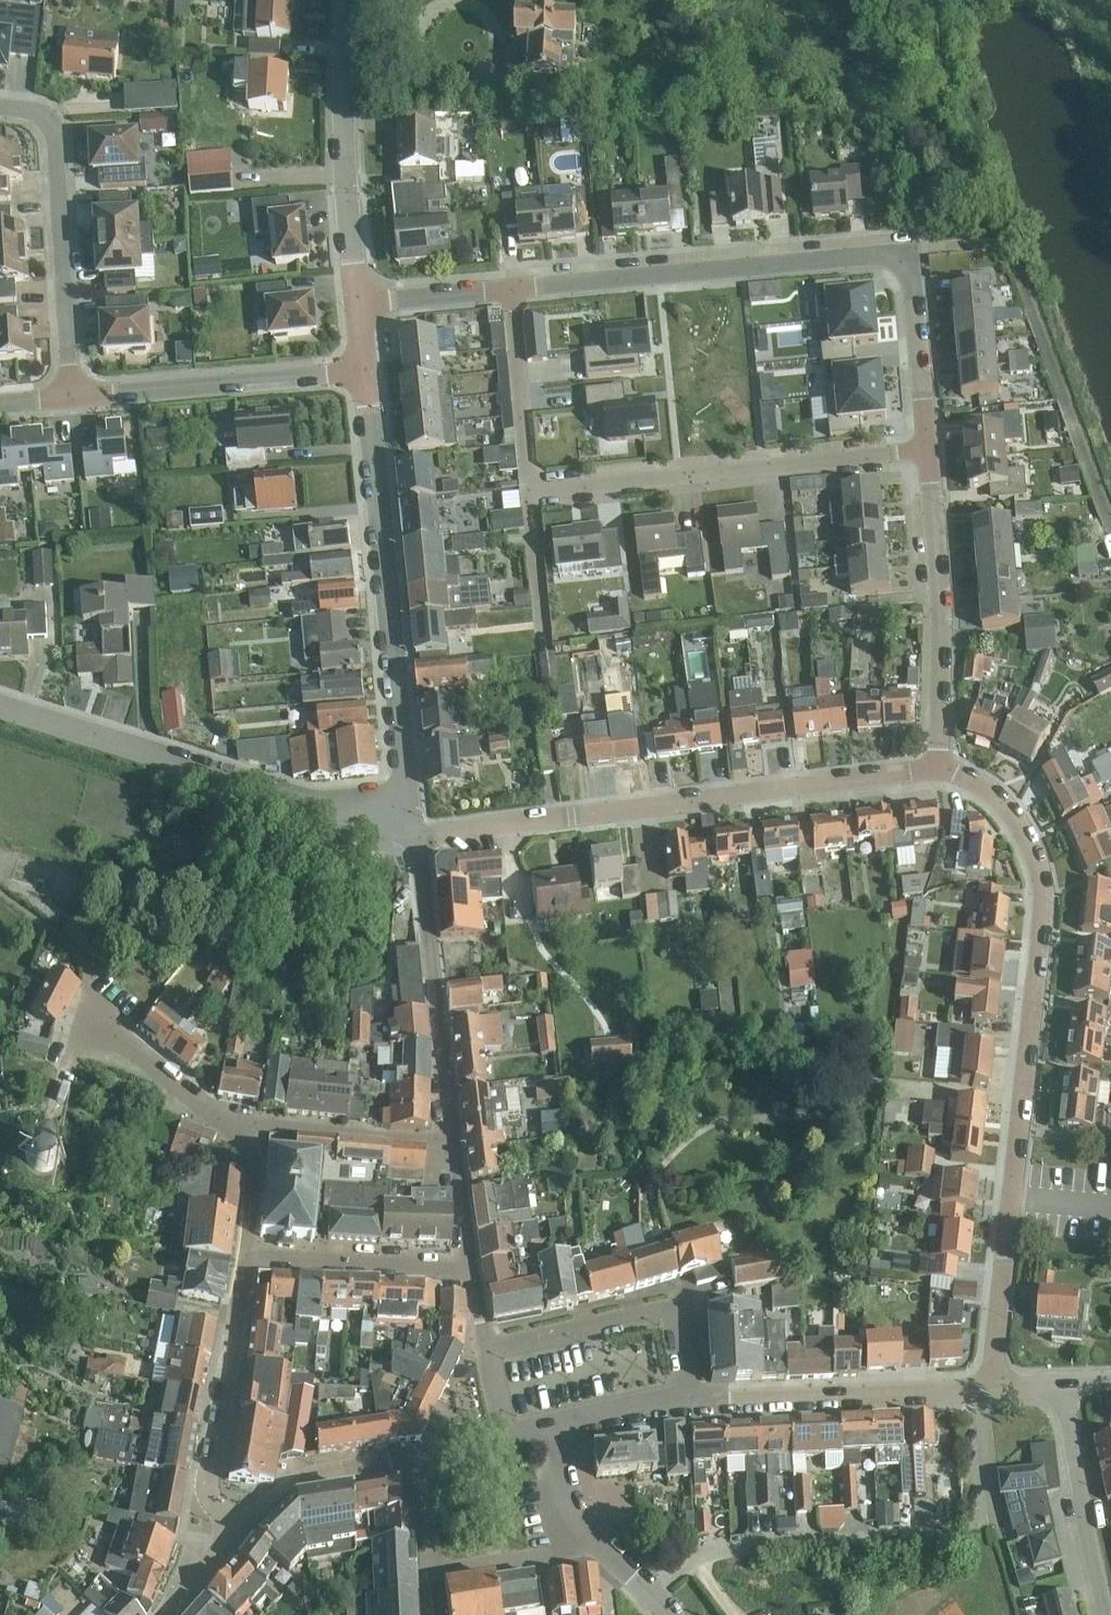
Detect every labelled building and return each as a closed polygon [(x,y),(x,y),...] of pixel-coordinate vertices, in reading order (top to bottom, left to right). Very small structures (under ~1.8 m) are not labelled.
[(243,38),(257,38),(291,40),(292,10),(293,0),(245,0),(245,14),(243,38)] [(7,69),(8,56),(34,59),(39,13),(0,9),(0,69),(7,69)] [(531,77),(580,80),(581,65),(568,64),(569,58),(576,58),(578,28),(520,24),(518,54),(510,53),(508,78),(531,79),(531,77)] [(68,32),(64,74),(79,75),(79,77),(115,81),(119,49),(118,49),(120,38),(97,36),(96,46),(84,45),(85,34),(68,32)] [(250,42),(249,57),(280,59),(280,44),(250,42)] [(249,110),(287,112),(289,73),(253,71),(253,66),(237,65),(235,93),(250,94),(249,110)] [(177,87),(161,88),(163,114),(178,113),(177,87)] [(484,115),(485,128),(486,128),(486,133),(529,129),(528,116),(498,119),(498,114),(484,115)] [(173,116),(173,117),(142,118),(143,133),(179,131),(178,115),(173,116)] [(471,129),(485,128),(484,115),(470,116),(471,129)] [(401,132),(402,189),(421,187),(421,190),(442,187),(442,171),(438,171),(438,131),(401,132)] [(93,139),(93,136),(91,137),(93,162),(94,162),(94,160),(98,160),(100,189),(147,187),(145,162),(139,162),(137,136),(93,139)] [(11,201),(9,182),(20,181),(20,173),(22,173),(21,151),(0,152),(0,202),(11,201)] [(668,198),(642,200),(645,234),(671,231),(670,216),(683,215),(678,161),(665,162),(668,198)] [(234,192),(231,166),(188,170),(190,196),(234,192)] [(766,220),(781,219),(777,170),(756,172),(757,187),(730,189),(733,226),(766,223),(766,220)] [(845,203),(860,202),(857,171),(841,172),(842,179),(810,182),(814,219),(846,216),(845,203)] [(421,187),(402,189),(392,189),(396,225),(398,247),(399,251),(395,255),(396,264),(402,266),(452,261),(448,222),(424,224),(424,219),(430,218),(429,207),(447,205),(445,187),(442,187),(421,190),(421,187)] [(645,234),(642,200),(613,203),(612,189),(599,189),(601,221),(614,220),(615,236),(645,234)] [(544,198),(548,241),(575,239),(575,238),(589,237),(587,222),(585,191),(571,192),(571,194),(544,196),(544,198)] [(92,224),(94,247),(154,243),(153,227),(138,228),(137,213),(132,214),(131,196),(100,198),(101,216),(99,216),(99,225),(94,225),(94,224),(92,224)] [(548,241),(544,198),(516,200),(515,196),(503,198),(506,229),(518,228),(520,244),(548,241)] [(304,216),(291,218),(290,200),(253,204),(256,238),(273,236),(276,265),(308,262),(308,264),(310,264),(307,238),(304,216)] [(27,255),(25,229),(12,229),(11,210),(0,211),(0,257),(27,255)] [(174,256),(187,255),(186,242),(174,243),(174,256)] [(154,243),(94,247),(95,269),(96,269),(96,268),(102,267),(103,277),(105,276),(106,294),(137,292),(136,275),(141,274),(140,260),(154,259),(154,243)] [(0,257),(0,303),(17,302),(16,283),(29,282),(27,255),(0,257)] [(951,292),(953,318),(992,314),(988,275),(962,277),(963,291),(951,292)] [(847,283),(815,286),(819,324),(876,318),(873,293),(848,295),(847,283)] [(270,323),(271,339),(276,338),(276,342),(288,340),(287,337),(316,334),(316,337),(318,337),(315,311),(313,301),(290,303),(288,286),(257,289),(261,324),(270,323)] [(107,303),(108,332),(105,333),(104,331),(102,331),(104,356),(106,356),(106,354),(134,352),(134,355),(146,354),(146,351),(150,351),(148,320),(150,320),(148,300),(107,303)] [(33,360),(32,338),(30,338),(29,330),(19,330),(17,311),(0,312),(0,362),(33,360)] [(953,318),(956,345),(994,341),(993,325),(1022,322),(1019,311),(992,314),(953,318)] [(876,318),(819,324),(819,325),(824,324),(827,347),(821,347),(823,362),(854,359),(853,346),(878,343),(876,318)] [(609,349),(584,351),(586,377),(641,371),(639,356),(649,355),(646,325),(606,328),(609,349)] [(491,328),(493,354),(507,353),(504,326),(491,328)] [(401,338),(404,361),(439,357),(437,334),(401,338)] [(547,361),(545,334),(525,336),(528,363),(547,361)] [(956,345),(958,370),(997,367),(994,341),(956,345)] [(1027,353),(1008,355),(1010,376),(1030,374),(1027,353)] [(404,361),(406,383),(406,384),(442,380),(439,357),(404,361)] [(498,360),(499,373),(509,373),(507,359),(498,360)] [(854,359),(823,362),(826,400),(883,394),(881,369),(856,372),(854,359)] [(997,367),(958,370),(961,398),(999,395),(997,367)] [(509,373),(499,373),(500,387),(501,398),(511,397),(510,386),(509,373)] [(406,383),(402,383),(404,407),(440,404),(453,402),(450,379),(442,380),(406,384),(406,383)] [(624,387),(586,391),(587,410),(605,408),(608,441),(657,436),(654,402),(625,405),(624,387)] [(883,394),(826,400),(830,438),(862,435),(860,422),(886,419),(883,394)] [(501,398),(497,398),(498,406),(502,405),(503,419),(513,418),(512,404),(511,397),(501,398)] [(404,407),(407,430),(455,425),(453,402),(440,404),(404,407)] [(289,413),(238,418),(240,452),(226,453),(228,471),(268,468),(266,452),(292,449),(289,413)] [(965,436),(967,462),(1005,459),(1004,446),(1022,444),(1020,416),(991,419),(992,434),(965,436)] [(1058,416),(1043,417),(1044,433),(1059,432),(1058,416)] [(513,418),(503,419),(505,433),(514,432),(513,418)] [(455,425),(407,430),(409,453),(458,448),(455,425)] [(83,449),(86,482),(115,479),(114,467),(128,466),(125,428),(97,430),(99,447),(83,449)] [(31,435),(28,436),(32,475),(45,474),(46,486),(74,483),(72,450),(56,451),(54,434),(31,436),(31,435)] [(149,435),(150,451),(162,450),(161,434),(149,435)] [(28,436),(26,436),(26,437),(2,439),(4,456),(0,456),(0,490),(20,488),(19,476),(32,475),(28,436)] [(516,448),(498,450),(500,475),(518,473),(516,448)] [(1005,459),(967,462),(970,490),(997,488),(999,502),(1028,499),(1025,472),(1007,473),(1005,459)] [(397,467),(401,502),(436,498),(432,463),(397,467)] [(1078,469),(1059,471),(1061,487),(1080,485),(1078,469)] [(235,493),(236,515),(295,510),(296,511),(297,511),(294,476),(293,476),(293,477),(275,479),(275,476),(255,477),(257,491),(235,493)] [(791,482),(792,495),(824,492),(823,479),(791,482)] [(459,482),(443,484),(444,497),(460,496),(459,487),(459,482)] [(829,511),(829,519),(882,515),(880,488),(841,491),(843,510),(829,511)] [(406,506),(401,507),(405,547),(406,547),(440,543),(437,505),(406,506)] [(718,513),(726,575),(744,573),(742,554),(769,551),(772,580),(791,578),(784,526),(758,529),(756,508),(718,513)] [(1015,510),(1016,523),(1042,521),(1041,508),(1015,510)] [(190,513),(191,531),(224,528),(223,510),(190,513)] [(491,515),(492,531),(523,527),(521,511),(491,515)] [(165,516),(167,531),(183,529),(182,514),(165,516)] [(845,527),(846,543),(884,540),(882,515),(829,519),(830,529),(845,527)] [(706,576),(705,571),(701,536),(675,539),(673,518),(635,522),(644,600),(662,598),(658,564),(686,560),(688,578),(706,576)] [(794,521),(796,547),(815,546),(814,535),(804,536),(803,520),(794,521)] [(15,521),(0,522),(0,544),(18,543),(15,521)] [(973,527),(976,553),(1014,550),(1011,524),(973,527)] [(623,571),(618,533),(601,535),(600,526),(582,528),(582,530),(553,534),(558,570),(587,566),(588,575),(623,571)] [(296,557),(350,552),(348,528),(293,533),(296,557)] [(834,560),(835,571),(887,566),(884,540),(846,543),(848,559),(834,560)] [(440,543),(406,547),(410,590),(413,619),(476,613),(492,612),(489,583),(461,585),(459,570),(446,572),(443,543),(440,543)] [(815,546),(796,547),(797,558),(816,556),(815,546)] [(1078,569),(1097,567),(1095,546),(1069,549),(1071,569),(1078,569)] [(263,561),(284,559),(283,547),(263,550),(263,561)] [(976,553),(978,578),(1016,574),(1014,550),(976,553)] [(36,589),(54,588),(53,555),(34,556),(36,589)] [(284,559),(263,561),(264,570),(294,567),(293,558),(284,559)] [(311,576),(291,578),(282,579),(282,588),(309,585),(353,581),(351,558),(310,562),(311,576)] [(887,566),(835,571),(836,580),(849,578),(851,595),(889,592),(887,566)] [(1097,567),(1078,569),(1079,578),(1098,577),(1097,567)] [(978,578),(981,604),(1018,600),(1016,574),(978,578)] [(129,612),(155,611),(154,584),(127,585),(127,594),(83,596),(84,624),(102,623),(103,647),(77,649),(78,677),(104,675),(105,688),(133,687),(129,612)] [(293,621),(300,620),(321,619),(321,614),(356,611),(354,586),(318,590),(319,605),(292,607),(293,621)] [(800,590),(801,599),(802,612),(828,610),(827,597),(810,599),(809,590),(800,590)] [(528,592),(514,593),(515,609),(530,608),(528,592)] [(793,598),(779,599),(781,613),(795,611),(793,598)] [(1018,600),(981,604),(983,632),(1021,628),(1018,600)] [(48,639),(46,607),(25,608),(25,618),(0,619),(0,656),(14,656),(13,653),(28,653),(28,640),(48,639)] [(879,609),(852,610),(853,623),(880,622),(879,609)] [(851,611),(829,612),(830,624),(852,622),(851,611)] [(476,613),(413,619),(417,658),(421,657),(422,669),(451,666),(450,654),(447,653),(445,633),(477,630),(476,613)] [(631,615),(602,618),(604,633),(632,630),(631,615)] [(660,615),(647,616),(647,625),(661,623),(660,615)] [(797,616),(780,618),(781,635),(798,634),(797,616)] [(321,619),(300,620),(303,650),(304,664),(321,663),(322,676),(361,673),(360,650),(347,650),(346,646),(343,617),(321,619)] [(730,636),(731,643),(748,642),(747,634),(745,635),(744,622),(715,625),(716,636),(724,635),(724,636),(730,636)] [(1026,628),(1027,640),(1053,638),(1052,625),(1026,628)] [(632,641),(634,650),(662,646),(661,642),(675,640),(674,632),(637,638),(637,640),(632,641)] [(1053,638),(1027,640),(1029,653),(1037,652),(1038,652),(1054,651),(1053,638)] [(630,640),(615,642),(616,652),(631,650),(630,640)] [(966,658),(963,682),(982,685),(983,675),(990,676),(992,662),(1008,664),(1009,652),(972,649),(971,658),(966,658)] [(238,656),(208,659),(210,684),(235,681),(235,683),(240,683),(238,656)] [(1037,680),(1044,683),(1052,658),(1044,656),(1037,680)] [(540,658),(544,691),(558,690),(554,657),(540,658)] [(451,666),(422,669),(417,669),(420,697),(470,692),(469,680),(496,678),(495,662),(451,666)] [(835,665),(817,666),(819,684),(830,683),(836,682),(835,665)] [(897,698),(883,699),(885,733),(913,732),(911,698),(919,698),(918,672),(907,673),(908,690),(897,690),(897,698)] [(1091,682),(1100,698),(1110,692),(1110,672),(1091,682)] [(302,682),(304,707),(364,701),(362,677),(302,682)] [(831,683),(818,684),(818,707),(822,738),(847,735),(842,702),(831,704),(831,683)] [(559,691),(563,720),(578,718),(575,689),(559,691)] [(229,716),(229,714),(248,713),(247,699),(226,700),(225,692),(211,693),(212,700),(213,717),(214,717),(229,716)] [(689,702),(688,693),(688,692),(677,693),(681,719),(668,720),(669,726),(661,727),(662,735),(654,736),(657,760),(696,754),(689,702)] [(753,693),(730,696),(731,717),(735,750),(760,746),(753,695),(753,693)] [(760,694),(753,695),(760,746),(785,743),(781,710),(763,712),(760,694)] [(1033,695),(1020,718),(1002,751),(1033,768),(1051,735),(1024,721),(1037,697),(1033,695)] [(715,698),(689,702),(696,754),(722,751),(718,720),(715,698)] [(885,733),(883,699),(856,700),(858,734),(885,733)] [(968,740),(994,748),(1007,705),(996,701),(992,713),(978,708),(968,740)] [(421,705),(424,741),(459,738),(455,702),(421,705)] [(605,706),(606,718),(613,765),(638,761),(632,721),(619,723),(617,705),(605,706)] [(308,735),(366,730),(365,707),(319,711),(320,723),(307,724),(308,735)] [(822,738),(818,707),(791,710),(796,742),(822,738)] [(229,716),(214,717),(216,744),(231,743),(229,716)] [(613,765),(606,718),(581,721),(587,768),(613,765)] [(536,734),(541,775),(554,773),(550,733),(536,734)] [(293,763),(291,763),(293,779),(310,777),(311,781),(329,779),(342,778),(378,775),(373,735),(291,744),(293,763)] [(290,740),(277,741),(279,764),(291,763),(293,763),(291,744),(290,740)] [(277,741),(263,743),(265,766),(279,764),(277,741)] [(265,766),(263,743),(237,745),(239,762),(265,766)] [(459,764),(480,762),(478,743),(425,748),(429,787),(461,786),(459,764)] [(557,748),(558,766),(576,764),(573,746),(557,748)] [(1097,777),(1110,770),(1110,751),(1108,753),(1109,755),(1090,765),(1097,777)] [(1054,770),(1039,777),(1052,801),(1080,786),(1063,754),(1049,761),(1054,770)] [(1051,801),(1063,823),(1102,803),(1096,792),(1110,784),(1110,770),(1097,777),(1080,786),(1052,801),(1051,801)] [(902,816),(889,817),(893,849),(893,852),(913,849),(912,844),(936,841),(935,831),(938,830),(936,807),(902,811),(902,816)] [(1065,830),(1076,855),(1110,839),(1110,809),(1065,830)] [(856,822),(842,823),(845,849),(846,853),(854,852),(852,843),(858,842),(858,841),(873,839),(875,852),(893,849),(889,817),(888,813),(855,817),(856,822)] [(968,856),(966,874),(988,877),(992,845),(982,843),(980,835),(985,834),(983,823),(979,824),(979,818),(953,814),(950,840),(961,841),(959,855),(968,856)] [(810,827),(795,829),(798,850),(797,850),(798,861),(800,874),(816,872),(816,865),(825,864),(824,852),(845,849),(842,823),(841,819),(809,823),(810,827)] [(750,831),(747,832),(748,836),(747,836),(749,856),(753,878),(766,876),(763,854),(781,852),(782,863),(798,861),(797,850),(798,850),(795,829),(795,825),(762,829),(763,833),(751,835),(750,831)] [(718,840),(703,842),(706,870),(711,869),(710,861),(749,856),(747,836),(748,836),(747,832),(718,836),(718,840)] [(706,870),(703,842),(693,843),(693,839),(663,843),(668,879),(684,877),(686,894),(709,892),(706,870)] [(1076,855),(1086,877),(1110,866),(1110,839),(1076,855)] [(617,852),(589,856),(593,889),(596,889),(620,886),(622,898),(622,899),(640,897),(636,869),(619,871),(617,852)] [(455,860),(434,862),(439,919),(440,938),(441,938),(482,935),(479,900),(495,899),(502,898),(499,856),(465,859),(455,860)] [(536,916),(564,913),(565,920),(590,917),(587,891),(578,893),(575,871),(559,873),(560,875),(531,879),(536,916)] [(928,876),(900,879),(902,896),(922,893),(928,876)] [(1084,910),(1110,912),(1110,890),(1086,888),(1084,910)] [(973,917),(970,935),(1003,939),(1004,939),(1008,906),(999,905),(1001,892),(979,889),(977,902),(984,903),(982,918),(973,917)] [(657,896),(659,922),(678,921),(676,895),(657,896)] [(775,900),(777,915),(802,912),(800,897),(775,900)] [(905,902),(904,933),(928,933),(928,919),(917,919),(918,902),(905,902)] [(1084,910),(1082,934),(1110,937),(1110,912),(1084,910)] [(642,930),(640,913),(629,914),(629,921),(630,931),(642,930)] [(961,934),(959,953),(972,955),(969,979),(999,983),(1003,950),(1001,950),(1003,939),(970,935),(961,934)] [(1077,972),(1110,976),(1110,950),(1080,946),(1077,972)] [(373,1046),(373,1048),(428,1048),(426,1013),(417,951),(394,953),(400,1016),(393,1017),(394,1026),(369,1029),(369,1022),(373,1022),(372,990),(350,997),(350,1022),(349,1022),(348,1048),(368,1048),(368,1047),(373,1046)] [(807,989),(806,954),(781,954),(782,989),(807,989)] [(897,960),(897,985),(912,985),(912,960),(897,960)] [(223,962),(215,975),(207,985),(221,997),(230,987),(234,974),(223,962)] [(1077,972),(1074,998),(1109,1002),(1110,982),(1110,976),(1077,972)] [(54,973),(32,1014),(54,1026),(65,1004),(69,1006),(72,1000),(75,993),(79,987),(54,973)] [(446,987),(450,1012),(473,1009),(482,1009),(481,994),(502,992),(501,981),(446,987)] [(952,1003),(972,1006),(970,1020),(994,1024),(998,992),(955,986),(952,1003)] [(893,1021),(910,1022),(911,1002),(894,1001),(893,1021)] [(455,1056),(482,1052),(500,1050),(497,1022),(478,1024),(478,1022),(475,1023),(473,1009),(450,1012),(451,1026),(455,1056)] [(158,1010),(140,1032),(164,1051),(182,1029),(171,1020),(161,1012),(158,1010)] [(1073,1013),(1070,1038),(1104,1042),(1107,1017),(1073,1013)] [(551,1018),(537,1020),(538,1026),(539,1036),(538,1036),(539,1047),(553,1045),(552,1035),(553,1035),(552,1024),(551,1018)] [(907,1055),(910,1024),(889,1022),(887,1054),(907,1055)] [(625,1040),(589,1043),(591,1068),(639,1065),(637,1026),(624,1027),(625,1040)] [(937,1026),(935,1050),(936,1050),(952,1052),(949,1082),(960,1084),(988,1087),(992,1046),(971,1044),(973,1030),(948,1027),(937,1026)] [(230,1028),(226,1055),(240,1057),(244,1030),(230,1028)] [(182,1029),(164,1051),(187,1070),(206,1048),(182,1029)] [(552,1035),(553,1045),(554,1053),(562,1053),(559,1035),(553,1035),(552,1035)] [(19,1036),(15,1053),(45,1060),(49,1043),(19,1036)] [(1104,1042),(1070,1038),(1067,1066),(1101,1069),(1104,1042)] [(554,1053),(553,1045),(539,1047),(540,1055),(554,1053)] [(396,1076),(395,1088),(427,1089),(428,1048),(373,1048),(373,1055),(377,1055),(377,1066),(390,1067),(402,1067),(402,1075),(396,1076)] [(482,1052),(455,1056),(458,1086),(485,1083),(482,1052)] [(260,1108),(284,1111),(289,1072),(315,1075),(316,1065),(291,1061),(290,1066),(266,1063),(260,1108)] [(347,1069),(347,1080),(356,1082),(358,1063),(348,1062),(347,1069)] [(218,1096),(258,1102),(263,1068),(237,1063),(235,1075),(222,1073),(218,1096)] [(284,1111),(347,1120),(350,1096),(345,1096),(347,1080),(347,1069),(316,1065),(315,1075),(289,1072),(284,1111)] [(350,1096),(347,1120),(362,1122),(365,1098),(376,1100),(377,1095),(390,1097),(390,1112),(382,1112),(382,1127),(390,1129),(427,1130),(427,1089),(395,1088),(395,1089),(356,1082),(347,1080),(345,1096),(350,1096)] [(1065,1080),(1063,1105),(1097,1109),(1100,1083),(1065,1080)] [(544,1101),(545,1110),(546,1120),(561,1118),(557,1081),(534,1084),(536,1102),(544,1101)] [(459,1093),(463,1123),(466,1150),(494,1147),(503,1146),(499,1117),(507,1116),(504,1091),(487,1093),(486,1089),(459,1093)] [(956,1107),(952,1129),(982,1132),(985,1102),(957,1099),(956,1107)] [(924,1103),(921,1126),(929,1127),(945,1129),(947,1106),(924,1103)] [(1097,1109),(1063,1105),(1060,1131),(1094,1135),(1097,1109)] [(155,1114),(145,1140),(171,1150),(171,1152),(190,1159),(192,1153),(208,1159),(212,1148),(216,1137),(213,1136),(202,1131),(196,1129),(189,1126),(183,1124),(180,1123),(167,1118),(157,1115),(155,1114)] [(929,1127),(928,1137),(942,1138),(941,1145),(950,1146),(949,1160),(978,1163),(982,1132),(952,1129),(949,1129),(945,1129),(929,1127)] [(47,1138),(43,1137),(40,1137),(37,1138),(34,1140),(31,1142),(29,1144),(27,1147),(26,1150),(25,1153),(25,1157),(26,1160),(27,1163),(29,1166),(31,1168),(34,1170),(36,1172),(40,1173),(43,1173),(46,1173),(49,1172),(52,1170),(55,1168),(57,1166),(59,1163),(60,1160),(61,1157),(61,1154),(60,1150),(59,1147),(58,1144),(55,1142),(53,1140),(50,1138),(47,1138)] [(261,1231),(261,1236),(279,1237),(278,1248),(278,1249),(294,1250),(295,1239),(314,1240),(314,1238),(319,1186),(319,1178),(320,1165),(335,1167),(337,1141),(297,1138),(296,1153),(269,1151),(261,1231)] [(319,1178),(319,1186),(326,1186),(375,1190),(376,1180),(386,1181),(389,1146),(371,1144),(337,1141),(335,1167),(320,1165),(319,1178)] [(389,1146),(386,1181),(390,1181),(421,1184),(425,1149),(389,1146)] [(494,1147),(466,1150),(470,1180),(497,1177),(494,1147)] [(907,1150),(905,1162),(905,1163),(932,1166),(934,1153),(907,1150)] [(905,1163),(905,1162),(898,1161),(896,1174),(930,1178),(932,1166),(905,1163)] [(182,1257),(189,1259),(229,1265),(236,1218),(242,1172),(204,1167),(198,1166),(196,1180),(180,1178),(176,1206),(188,1208),(182,1257)] [(941,1207),(939,1218),(960,1220),(962,1210),(972,1211),(976,1180),(942,1175),(938,1207),(941,1207)] [(471,1186),(478,1234),(496,1231),(496,1226),(506,1225),(504,1214),(527,1211),(524,1189),(529,1189),(527,1178),(509,1181),(509,1177),(500,1178),(500,1182),(471,1186)] [(376,1180),(375,1190),(383,1190),(382,1203),(379,1244),(408,1245),(438,1246),(451,1247),(451,1216),(451,1193),(421,1192),(411,1192),(410,1203),(389,1202),(390,1181),(386,1181),(376,1180)] [(326,1186),(323,1214),(329,1215),(327,1239),(327,1240),(377,1244),(379,1244),(382,1203),(383,1190),(375,1190),(326,1186)] [(960,1220),(939,1218),(938,1228),(936,1227),(934,1241),(941,1242),(939,1259),(919,1256),(917,1277),(952,1281),(955,1261),(965,1262),(969,1231),(959,1230),(960,1220)] [(565,1219),(548,1221),(550,1239),(565,1234),(565,1219)] [(496,1231),(478,1234),(482,1262),(487,1291),(492,1323),(544,1313),(537,1281),(534,1269),(528,1270),(527,1246),(531,1246),(530,1245),(533,1244),(538,1243),(538,1239),(537,1221),(524,1222),(506,1225),(496,1226),(496,1231)] [(620,1235),(621,1237),(636,1291),(673,1278),(666,1251),(645,1257),(639,1231),(620,1235)] [(695,1286),(700,1288),(723,1282),(710,1232),(669,1243),(678,1278),(692,1274),(695,1286)] [(611,1265),(585,1272),(592,1303),(634,1291),(636,1291),(621,1237),(612,1239),(615,1249),(608,1251),(611,1265)] [(533,1244),(530,1245),(531,1246),(532,1264),(536,1264),(547,1312),(573,1307),(590,1303),(592,1303),(585,1272),(581,1263),(578,1252),(562,1256),(563,1259),(539,1263),(538,1243),(533,1244)] [(732,1292),(771,1285),(792,1283),(779,1284),(774,1251),(727,1258),(732,1292)] [(868,1271),(891,1274),(892,1265),(880,1263),(881,1257),(870,1256),(868,1271)] [(229,1265),(189,1259),(183,1282),(167,1280),(165,1286),(150,1282),(145,1306),(172,1312),(176,1295),(220,1304),(228,1266),(229,1265)] [(832,1274),(851,1276),(852,1265),(834,1262),(832,1274)] [(258,1277),(251,1328),(280,1332),(282,1320),(280,1320),(282,1302),(269,1301),(271,1277),(258,1277)] [(297,1279),(271,1277),(269,1301),(282,1302),(280,1320),(282,1320),(283,1305),(295,1306),(297,1279)] [(71,1280),(71,1292),(89,1292),(89,1279),(71,1280)] [(295,1306),(293,1333),(294,1344),(309,1346),(311,1323),(319,1324),(321,1280),(299,1279),(297,1279),(295,1306)] [(319,1324),(315,1358),(324,1358),(329,1324),(330,1313),(347,1314),(349,1281),(321,1280),(319,1324)] [(349,1281),(347,1314),(361,1315),(361,1325),(372,1325),(375,1325),(377,1282),(349,1281)] [(377,1282),(375,1325),(415,1327),(415,1326),(415,1324),(416,1311),(418,1311),(423,1311),(438,1312),(439,1295),(439,1291),(439,1285),(424,1284),(377,1282)] [(792,1283),(771,1285),(772,1311),(800,1310),(799,1283),(792,1283)] [(948,1299),(967,1300),(968,1283),(948,1283),(948,1299)] [(439,1295),(438,1312),(438,1324),(464,1326),(465,1309),(465,1308),(464,1295),(463,1295),(439,1295)] [(1040,1295),(1037,1324),(1039,1324),(1038,1334),(1037,1335),(1055,1337),(1054,1342),(1053,1343),(1084,1346),(1084,1344),(1083,1344),(1085,1327),(1088,1327),(1091,1300),(1080,1299),(1040,1295)] [(927,1322),(926,1334),(927,1351),(928,1366),(940,1366),(960,1365),(959,1333),(960,1333),(963,1304),(948,1303),(947,1321),(927,1322)] [(757,1309),(707,1311),(707,1314),(711,1313),(714,1361),(710,1361),(711,1383),(711,1384),(803,1379),(801,1346),(784,1347),(783,1325),(758,1326),(757,1309)] [(158,1365),(167,1318),(157,1316),(148,1363),(158,1365)] [(843,1317),(834,1316),(834,1330),(844,1330),(843,1317)] [(175,1320),(168,1354),(169,1354),(209,1363),(217,1329),(175,1320)] [(462,1353),(464,1326),(438,1324),(430,1324),(430,1337),(431,1338),(462,1353)] [(251,1328),(247,1364),(276,1368),(277,1353),(293,1354),(294,1344),(293,1333),(280,1332),(251,1328)] [(817,1339),(801,1340),(801,1346),(803,1379),(832,1378),(833,1339),(833,1332),(833,1330),(833,1329),(816,1330),(817,1339)] [(431,1338),(430,1337),(421,1335),(415,1333),(407,1330),(405,1342),(391,1342),(391,1365),(389,1377),(418,1390),(425,1380),(444,1389),(462,1353),(431,1338)] [(360,1337),(360,1351),(371,1351),(372,1337),(360,1337)] [(833,1339),(832,1378),(859,1377),(857,1343),(836,1344),(836,1339),(833,1339)] [(864,1342),(866,1371),(923,1368),(921,1341),(898,1342),(898,1340),(864,1342)] [(154,1369),(151,1385),(157,1387),(202,1396),(209,1363),(169,1354),(165,1371),(154,1369)] [(247,1364),(243,1395),(285,1400),(287,1388),(313,1391),(315,1379),(289,1376),(290,1370),(276,1368),(247,1364)] [(391,1365),(368,1364),(368,1376),(370,1376),(389,1377),(391,1365)] [(389,1377),(370,1376),(372,1395),(374,1408),(376,1423),(386,1421),(389,1444),(418,1441),(435,1408),(437,1405),(444,1389),(425,1380),(418,1390),(389,1377)] [(318,1386),(318,1401),(328,1401),(328,1400),(354,1400),(354,1387),(318,1386)] [(130,1421),(127,1433),(146,1438),(168,1443),(172,1424),(195,1429),(200,1408),(202,1396),(157,1387),(156,1392),(162,1393),(159,1408),(156,1420),(155,1426),(149,1425),(130,1421)] [(284,1439),(280,1459),(301,1457),(302,1455),(313,1394),(293,1391),(288,1417),(287,1423),(286,1427),(284,1439)] [(0,1411),(0,1467),(27,1473),(36,1435),(19,1431),(27,1395),(12,1392),(7,1412),(0,1411)] [(285,1400),(243,1395),(243,1397),(229,1481),(257,1486),(258,1482),(273,1484),(277,1458),(279,1448),(281,1448),(285,1422),(282,1422),(284,1408),(284,1404),(285,1400)] [(86,1412),(83,1429),(98,1432),(92,1462),(138,1472),(186,1482),(192,1448),(195,1429),(172,1424),(168,1443),(146,1438),(127,1433),(130,1421),(101,1415),(86,1412)] [(932,1417),(911,1418),(912,1448),(915,1494),(914,1494),(914,1497),(925,1496),(922,1451),(934,1450),(933,1445),(938,1445),(937,1434),(933,1435),(932,1417)] [(354,1449),(389,1444),(386,1421),(376,1423),(364,1425),(363,1418),(349,1420),(354,1449)] [(901,1494),(914,1494),(915,1494),(912,1448),(911,1418),(871,1420),(873,1451),(874,1467),(899,1465),(901,1494)] [(317,1454),(354,1449),(349,1420),(334,1423),(335,1429),(314,1432),(317,1454)] [(838,1421),(841,1468),(844,1506),(844,1512),(857,1511),(855,1485),(854,1485),(854,1468),(857,1467),(857,1451),(873,1451),(871,1420),(838,1421)] [(825,1469),(841,1468),(838,1421),(792,1424),(793,1457),(824,1456),(825,1469)] [(666,1470),(666,1479),(687,1478),(683,1424),(663,1425),(665,1447),(653,1448),(653,1441),(593,1447),(596,1477),(666,1470)] [(791,1457),(793,1457),(792,1424),(756,1426),(760,1509),(774,1509),(774,1505),(772,1479),(778,1479),(777,1455),(791,1455),(791,1457)] [(746,1510),(760,1509),(756,1426),(724,1427),(725,1458),(744,1457),(745,1481),(744,1481),(746,1510)] [(725,1459),(725,1458),(724,1427),(690,1429),(694,1496),(705,1496),(704,1472),(709,1472),(708,1459),(725,1459)] [(1096,1441),(1099,1459),(1100,1464),(1101,1469),(1104,1480),(1107,1496),(1108,1503),(1110,1502),(1110,1438),(1096,1441)] [(1027,1541),(1034,1570),(1062,1563),(1062,1562),(1060,1553),(1060,1552),(1059,1553),(1057,1544),(1058,1544),(1058,1543),(1057,1543),(1055,1535),(1055,1534),(1045,1493),(1050,1493),(1050,1492),(1059,1491),(1054,1448),(1033,1450),(1035,1469),(998,1473),(1001,1498),(1004,1497),(1014,1534),(1016,1533),(1018,1542),(1023,1541),(1027,1541)] [(129,1514),(129,1515),(178,1525),(182,1503),(183,1494),(186,1482),(138,1472),(129,1514)] [(810,1513),(808,1478),(793,1479),(795,1514),(810,1513)] [(377,1540),(413,1538),(411,1480),(385,1484),(386,1509),(374,1511),(377,1540)] [(349,1490),(352,1518),(360,1517),(360,1514),(374,1511),(386,1509),(385,1484),(349,1490)] [(331,1550),(354,1547),(353,1542),(352,1518),(349,1490),(295,1499),(306,1555),(331,1550)] [(30,1524),(31,1496),(0,1494),(0,1522),(30,1524)] [(288,1573),(306,1555),(295,1499),(254,1538),(271,1549),(268,1555),(277,1564),(288,1573)] [(876,1503),(877,1528),(892,1528),(892,1503),(876,1503)] [(105,1524),(117,1527),(103,1569),(109,1571),(138,1579),(137,1586),(131,1584),(128,1594),(123,1592),(121,1590),(116,1594),(140,1614),(148,1614),(151,1610),(157,1591),(161,1591),(164,1582),(161,1579),(165,1570),(167,1571),(176,1548),(172,1547),(173,1544),(178,1525),(129,1515),(129,1514),(114,1511),(109,1513),(105,1524)] [(352,1518),(353,1542),(377,1540),(374,1511),(360,1514),(360,1517),(352,1518)] [(695,1514),(697,1537),(710,1536),(709,1513),(695,1514)] [(794,1517),(775,1519),(776,1530),(795,1529),(794,1517)] [(941,1536),(941,1525),(919,1525),(919,1537),(941,1536)] [(265,1580),(277,1564),(268,1555),(271,1549),(254,1538),(236,1561),(265,1580)] [(373,1550),(374,1596),(416,1593),(413,1538),(377,1540),(353,1542),(354,1547),(354,1551),(373,1550)] [(234,1565),(220,1580),(249,1606),(250,1605),(255,1609),(262,1600),(270,1607),(276,1602),(234,1565)] [(572,1573),(577,1614),(588,1614),(587,1610),(602,1609),(598,1570),(572,1573)] [(495,1580),(500,1614),(516,1614),(538,1610),(533,1579),(533,1578),(533,1574),(529,1574),(527,1572),(521,1573),(519,1576),(495,1580)] [(1030,1572),(1016,1575),(1020,1589),(1033,1585),(1030,1572)] [(546,1576),(551,1614),(554,1614),(568,1613),(568,1614),(577,1614),(572,1573),(546,1576)] [(495,1580),(494,1577),(429,1588),(434,1614),(500,1614),(495,1580)] [(32,1578),(28,1595),(41,1597),(45,1581),(32,1578)] [(116,1594),(100,1578),(93,1585),(113,1606),(111,1607),(91,1588),(82,1596),(102,1614),(101,1614),(140,1614),(116,1594)] [(203,1600),(220,1614),(238,1614),(241,1612),(247,1605),(248,1607),(249,1606),(220,1580),(206,1596),(203,1600)] [(297,1580),(286,1591),(306,1611),(317,1599),(297,1580)] [(374,1596),(365,1596),(366,1614),(417,1614),(416,1593),(374,1596)] [(1069,1593),(1043,1599),(1047,1614),(1074,1614),(1069,1593)] [(343,1594),(344,1614),(354,1614),(354,1594),(343,1594)] [(63,1611),(48,1596),(39,1605),(43,1609),(38,1614),(59,1614),(63,1611)] [(203,1600),(188,1614),(220,1614),(203,1600)]
